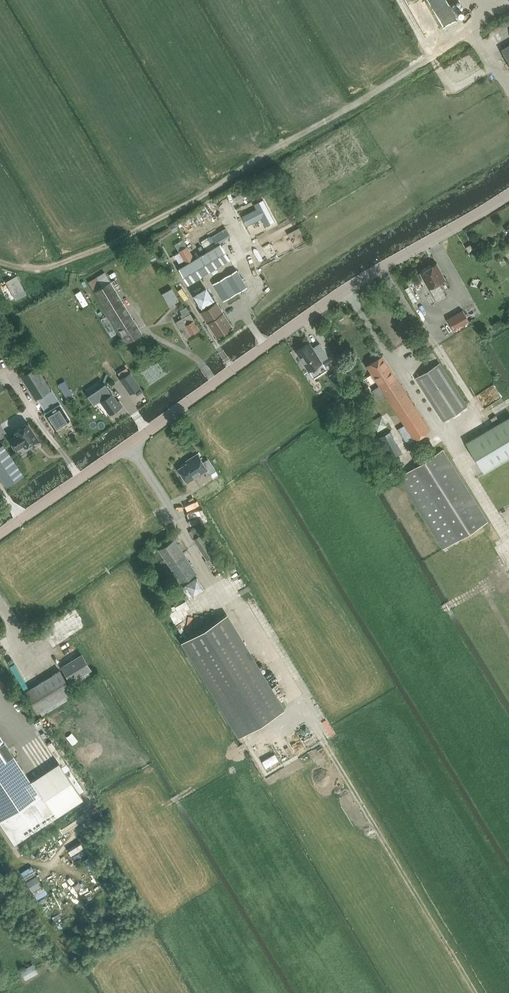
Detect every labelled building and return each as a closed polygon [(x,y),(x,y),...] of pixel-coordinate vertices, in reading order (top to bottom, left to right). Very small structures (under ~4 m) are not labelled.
[(256,208),(242,216),(247,224),(261,217),(265,225),(274,220),(263,199),(254,203),(256,208)] [(173,222),(169,225),(173,232),(178,229),(173,222)] [(216,243),(230,234),(226,228),(212,237),(216,243)] [(182,239),(175,244),(180,252),(186,263),(195,258),(188,247),(187,247),(182,239)] [(186,263),(178,268),(187,283),(228,258),(219,243),(195,258),(186,263)] [(133,268),(141,263),(136,254),(127,258),(133,268)] [(445,278),(437,263),(421,271),(429,287),(430,286),(437,300),(446,296),(438,282),(445,278)] [(224,300),(247,287),(238,270),(215,284),(224,300)] [(106,272),(89,282),(126,342),(142,332),(106,272)] [(17,276),(8,280),(18,298),(27,294),(17,276)] [(215,300),(207,286),(193,295),(202,308),(215,300)] [(170,305),(178,300),(172,289),(163,294),(170,305)] [(217,336),(232,327),(216,302),(202,312),(217,336)] [(186,336),(199,329),(186,308),(180,311),(182,314),(180,314),(182,318),(177,321),(186,336)] [(454,330),(470,321),(463,310),(448,319),(454,330)] [(309,342),(296,351),(308,369),(309,370),(314,378),(327,370),(322,361),(321,360),(327,355),(319,343),(312,347),(309,342)] [(407,443),(429,429),(383,355),(367,365),(379,385),(373,390),(378,398),(385,394),(405,424),(398,428),(407,443)] [(439,362),(415,377),(443,420),(466,405),(439,362)] [(47,412),(45,413),(55,429),(70,419),(36,366),(21,376),(36,400),(38,398),(47,412)] [(334,372),(329,375),(335,385),(340,382),(334,372)] [(131,394),(141,387),(131,373),(121,380),(131,394)] [(105,383),(87,395),(94,405),(101,400),(110,414),(122,406),(118,401),(117,401),(105,383)] [(69,390),(63,394),(67,399),(73,396),(69,390)] [(508,457),(508,416),(466,442),(484,472),(508,457)] [(25,447),(38,439),(29,423),(16,431),(17,433),(9,437),(16,448),(24,444),(25,447)] [(401,452),(390,431),(375,439),(386,460),(401,452)] [(0,445),(0,476),(7,487),(23,476),(2,443),(0,445)] [(444,549),(488,521),(443,449),(398,477),(444,549)] [(207,476),(215,471),(208,459),(202,462),(197,454),(189,459),(190,461),(185,465),(183,464),(180,466),(179,468),(178,469),(187,483),(204,471),(207,476)] [(395,469),(403,465),(399,457),(391,461),(395,469)] [(201,535),(194,539),(207,559),(205,560),(209,566),(215,562),(211,556),(214,554),(201,535)] [(181,581),(196,572),(174,539),(159,549),(179,577),(175,580),(177,583),(181,581)] [(193,596),(205,588),(198,577),(186,584),(193,596)] [(240,736),(283,710),(226,616),(183,642),(240,736)] [(83,673),(91,668),(82,655),(63,667),(73,683),(85,676),(83,673)] [(68,700),(65,695),(72,691),(59,670),(26,691),(39,711),(42,716),(68,700)] [(13,842),(14,844),(29,833),(34,830),(83,798),(59,762),(30,781),(0,736),(0,822),(13,842)]
